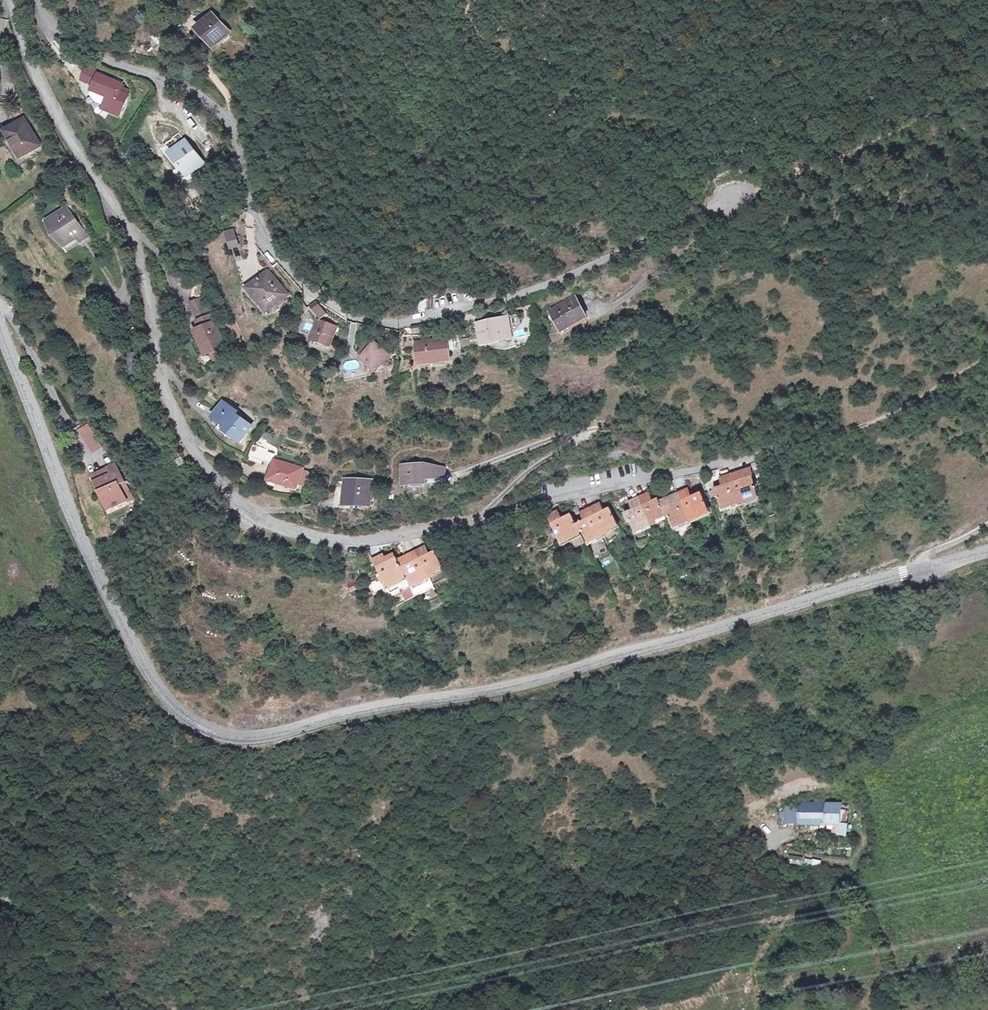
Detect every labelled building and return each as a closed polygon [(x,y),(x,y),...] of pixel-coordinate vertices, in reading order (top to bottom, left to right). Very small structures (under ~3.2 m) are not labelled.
[(228,32),(213,16),(198,30),(214,46),(228,32)] [(120,92),(123,85),(99,75),(100,71),(88,66),(84,77),(96,82),(92,91),(93,91),(107,97),(104,106),(103,107),(120,114),(128,95),(120,92)] [(104,106),(107,97),(93,91),(91,95),(96,102),(104,106)] [(195,113),(185,105),(181,110),(190,118),(195,113)] [(40,146),(24,119),(4,131),(10,141),(12,140),(22,157),(40,146)] [(22,157),(12,140),(10,141),(21,158),(22,157)] [(203,163),(187,143),(171,155),(188,176),(203,163)] [(87,236),(66,207),(47,221),(64,244),(75,235),(79,241),(87,236)] [(239,246),(234,231),(226,234),(231,249),(239,246)] [(288,295),(268,271),(250,286),(263,302),(260,304),(267,312),(288,295)] [(263,302),(250,286),(247,289),(260,304),(263,302)] [(433,309),(433,296),(424,299),(423,312),(433,309)] [(211,316),(203,298),(191,304),(199,321),(211,316)] [(561,332),(586,317),(575,298),(550,312),(561,332)] [(423,312),(424,299),(415,300),(414,315),(423,312)] [(327,314),(317,302),(311,307),(321,319),(327,314)] [(514,340),(509,315),(505,316),(505,317),(504,318),(505,319),(506,319),(510,337),(501,339),(501,342),(514,340)] [(225,347),(211,316),(199,321),(197,322),(201,329),(196,332),(203,347),(206,345),(210,354),(225,347)] [(510,337),(506,319),(505,319),(481,325),(485,343),(501,339),(510,337)] [(328,349),(336,327),(320,321),(312,344),(328,349)] [(457,348),(456,338),(448,339),(450,349),(457,348)] [(451,361),(450,349),(448,339),(416,343),(419,365),(451,361)] [(377,372),(390,357),(375,343),(362,359),(377,372)] [(143,374),(140,354),(129,356),(132,375),(143,374)] [(252,427),(235,414),(237,412),(224,402),(213,417),(227,428),(225,431),(241,443),(252,427)] [(93,432),(89,425),(79,430),(84,438),(93,432)] [(101,444),(93,432),(84,438),(92,450),(101,444)] [(249,454),(251,462),(259,460),(257,452),(249,454)] [(181,467),(186,463),(182,458),(177,462),(181,467)] [(300,483),(303,471),(304,469),(274,460),(268,481),(298,489),(300,483)] [(133,499),(115,464),(108,468),(111,475),(96,483),(110,510),(133,499)] [(445,478),(445,468),(424,464),(402,466),(404,486),(426,484),(425,479),(445,478)] [(753,474),(760,472),(758,466),(739,472),(741,481),(754,477),(753,474)] [(111,475),(108,468),(92,476),(96,483),(111,475)] [(305,484),(309,473),(303,471),(300,483),(305,484)] [(731,474),(740,504),(760,497),(754,477),(741,481),(739,472),(731,474)] [(740,504),(731,474),(723,477),(723,479),(720,480),(723,487),(714,489),(717,498),(719,497),(722,509),(740,504)] [(371,504),(372,483),(358,482),(347,482),(346,503),(371,504)] [(679,494),(690,521),(710,512),(702,493),(693,497),(689,489),(679,494)] [(214,503),(218,499),(214,494),(210,499),(214,503)] [(640,498),(652,525),(668,518),(660,501),(659,499),(654,501),(651,502),(647,494),(640,498)] [(660,501),(668,518),(674,531),(677,529),(680,537),(695,531),(690,521),(679,494),(671,496),(673,501),(671,501),(669,497),(660,501)] [(652,525),(640,498),(632,501),(633,502),(630,504),(633,510),(625,514),(629,523),(631,521),(636,532),(652,525)] [(590,508),(604,535),(620,527),(611,508),(605,511),(601,503),(590,508)] [(577,525),(581,533),(584,532),(589,542),(604,535),(590,508),(581,513),(585,521),(577,525)] [(559,511),(548,516),(562,543),(569,539),(572,542),(575,548),(586,543),(581,533),(577,525),(572,514),(563,519),(559,511)] [(417,551),(430,578),(436,575),(435,573),(444,568),(436,551),(431,554),(426,546),(417,551)] [(403,558),(400,559),(409,575),(414,585),(414,586),(395,596),(396,598),(403,594),(406,601),(435,587),(430,578),(417,551),(409,555),(410,557),(406,559),(405,557),(403,558)] [(384,554),(373,560),(382,576),(387,586),(399,580),(409,575),(400,559),(398,560),(397,558),(388,562),(384,554)] [(414,585),(409,575),(399,580),(405,590),(414,585)] [(347,583),(349,592),(357,590),(356,582),(347,583)] [(839,804),(799,805),(800,827),(840,825),(839,804)] [(801,855),(788,858),(790,867),(803,864),(801,855)] [(820,869),(821,859),(805,857),(804,867),(820,869)]
